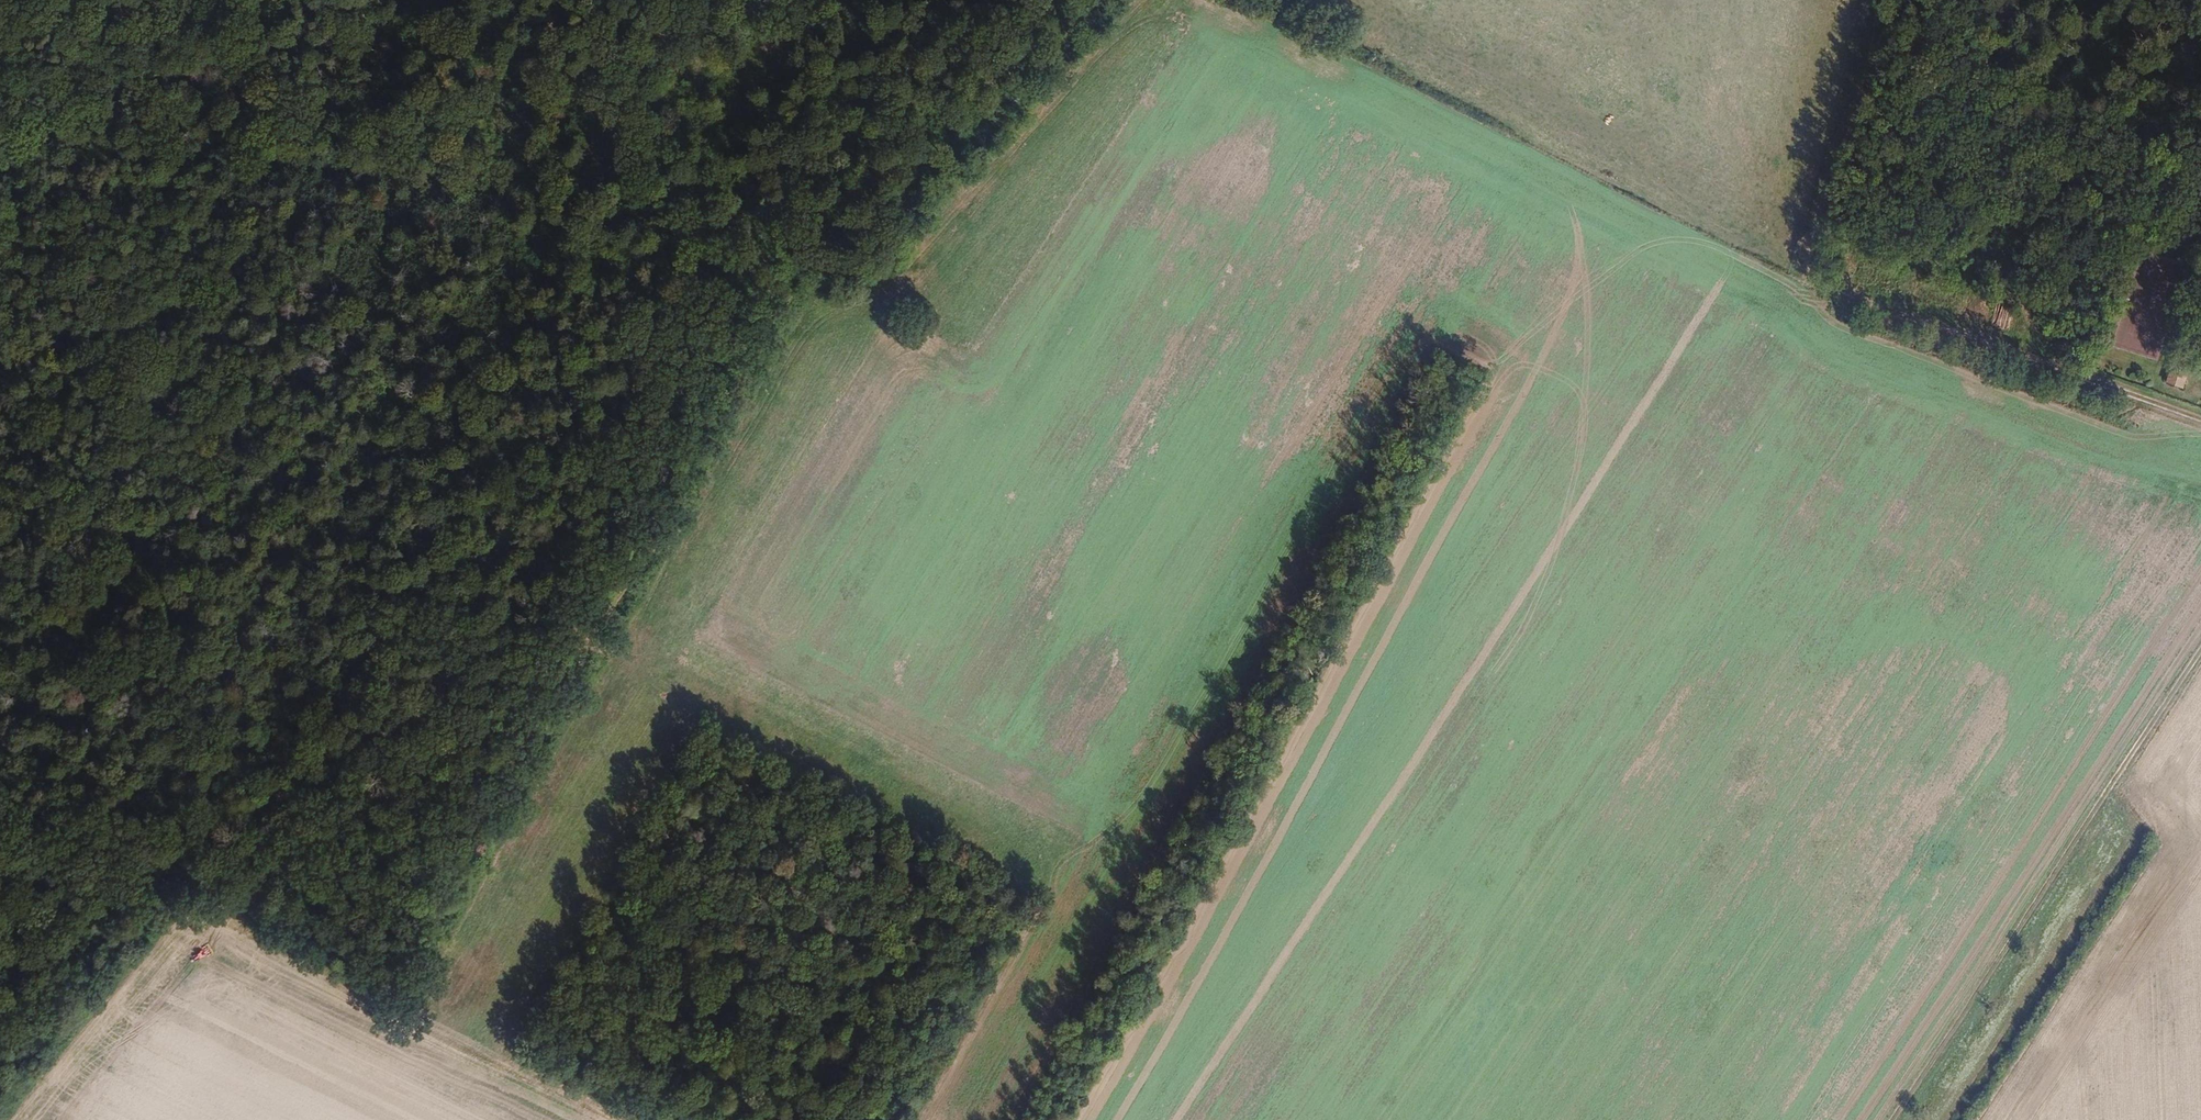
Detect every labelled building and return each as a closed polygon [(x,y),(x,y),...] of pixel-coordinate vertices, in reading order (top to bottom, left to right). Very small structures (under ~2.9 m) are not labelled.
[(2182,392),(2190,367),(2174,362),(2166,387),(2182,392)]
